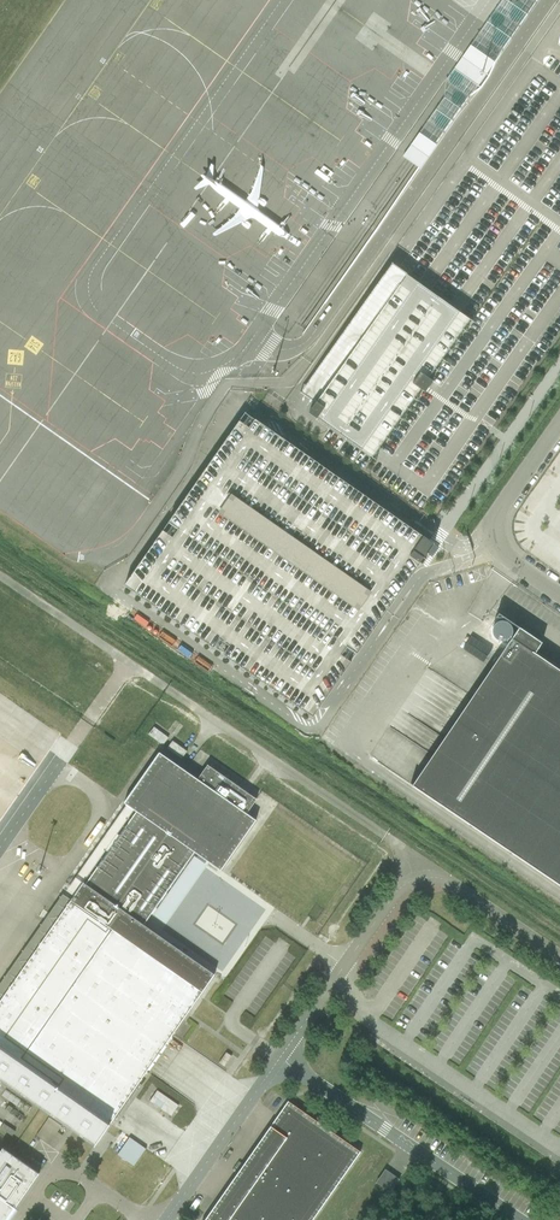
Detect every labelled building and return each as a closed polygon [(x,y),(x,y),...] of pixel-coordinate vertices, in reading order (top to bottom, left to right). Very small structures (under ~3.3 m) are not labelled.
[(445,82),(444,99),(402,158),(419,170),(538,0),(502,0),(445,82)] [(392,264),(301,392),(316,403),(316,402),(325,408),(317,419),(372,458),(382,444),(420,390),(423,386),(428,378),(470,320),(461,314),(449,305),(430,291),(418,283),(398,269),(392,264)] [(245,412),(124,586),(313,718),(420,564),(420,563),(422,565),(426,559),(424,558),(431,549),(434,545),(434,544),(337,476),(300,450),(255,419),(245,412)] [(411,783),(410,784),(559,885),(559,671),(535,654),(542,643),(527,633),(519,628),(499,614),(496,618),(497,619),(499,615),(518,629),(514,635),(514,636),(413,785),(411,783)] [(154,727),(148,735),(157,741),(163,746),(169,738),(154,727)] [(167,749),(181,759),(187,751),(173,741),(167,749)] [(74,896),(71,900),(202,992),(214,975),(215,974),(144,925),(161,900),(163,901),(167,904),(172,897),(168,894),(166,893),(194,852),(197,855),(196,857),(205,864),(207,861),(221,871),(256,820),(251,817),(247,814),(249,811),(257,799),(256,799),(247,793),(243,789),(208,765),(197,779),(194,777),(186,771),(159,753),(157,756),(124,803),(126,805),(134,810),(136,811),(119,836),(108,852),(86,884),(83,882),(74,896)] [(131,1094),(146,1072),(147,1072),(172,1035),(202,992),(71,900),(0,1001),(0,1047),(110,1124),(131,1094)] [(0,1047),(0,1083),(2,1081),(35,1104),(41,1108),(95,1146),(105,1131),(110,1124),(0,1047)] [(219,1063),(224,1067),(232,1056),(226,1052),(219,1063)] [(149,1101),(171,1116),(178,1105),(157,1090),(149,1101)] [(336,1187),(341,1180),(344,1176),(360,1152),(288,1101),(278,1116),(270,1127),(228,1187),(224,1193),(205,1219),(313,1219),(336,1187)] [(53,1148),(62,1135),(57,1132),(61,1126),(49,1117),(36,1136),(53,1148)] [(146,1149),(130,1137),(117,1155),(134,1167),(146,1149)] [(5,1199),(8,1201),(15,1206),(16,1207),(39,1173),(3,1148),(1,1151),(0,1151),(0,1195),(5,1199)]
